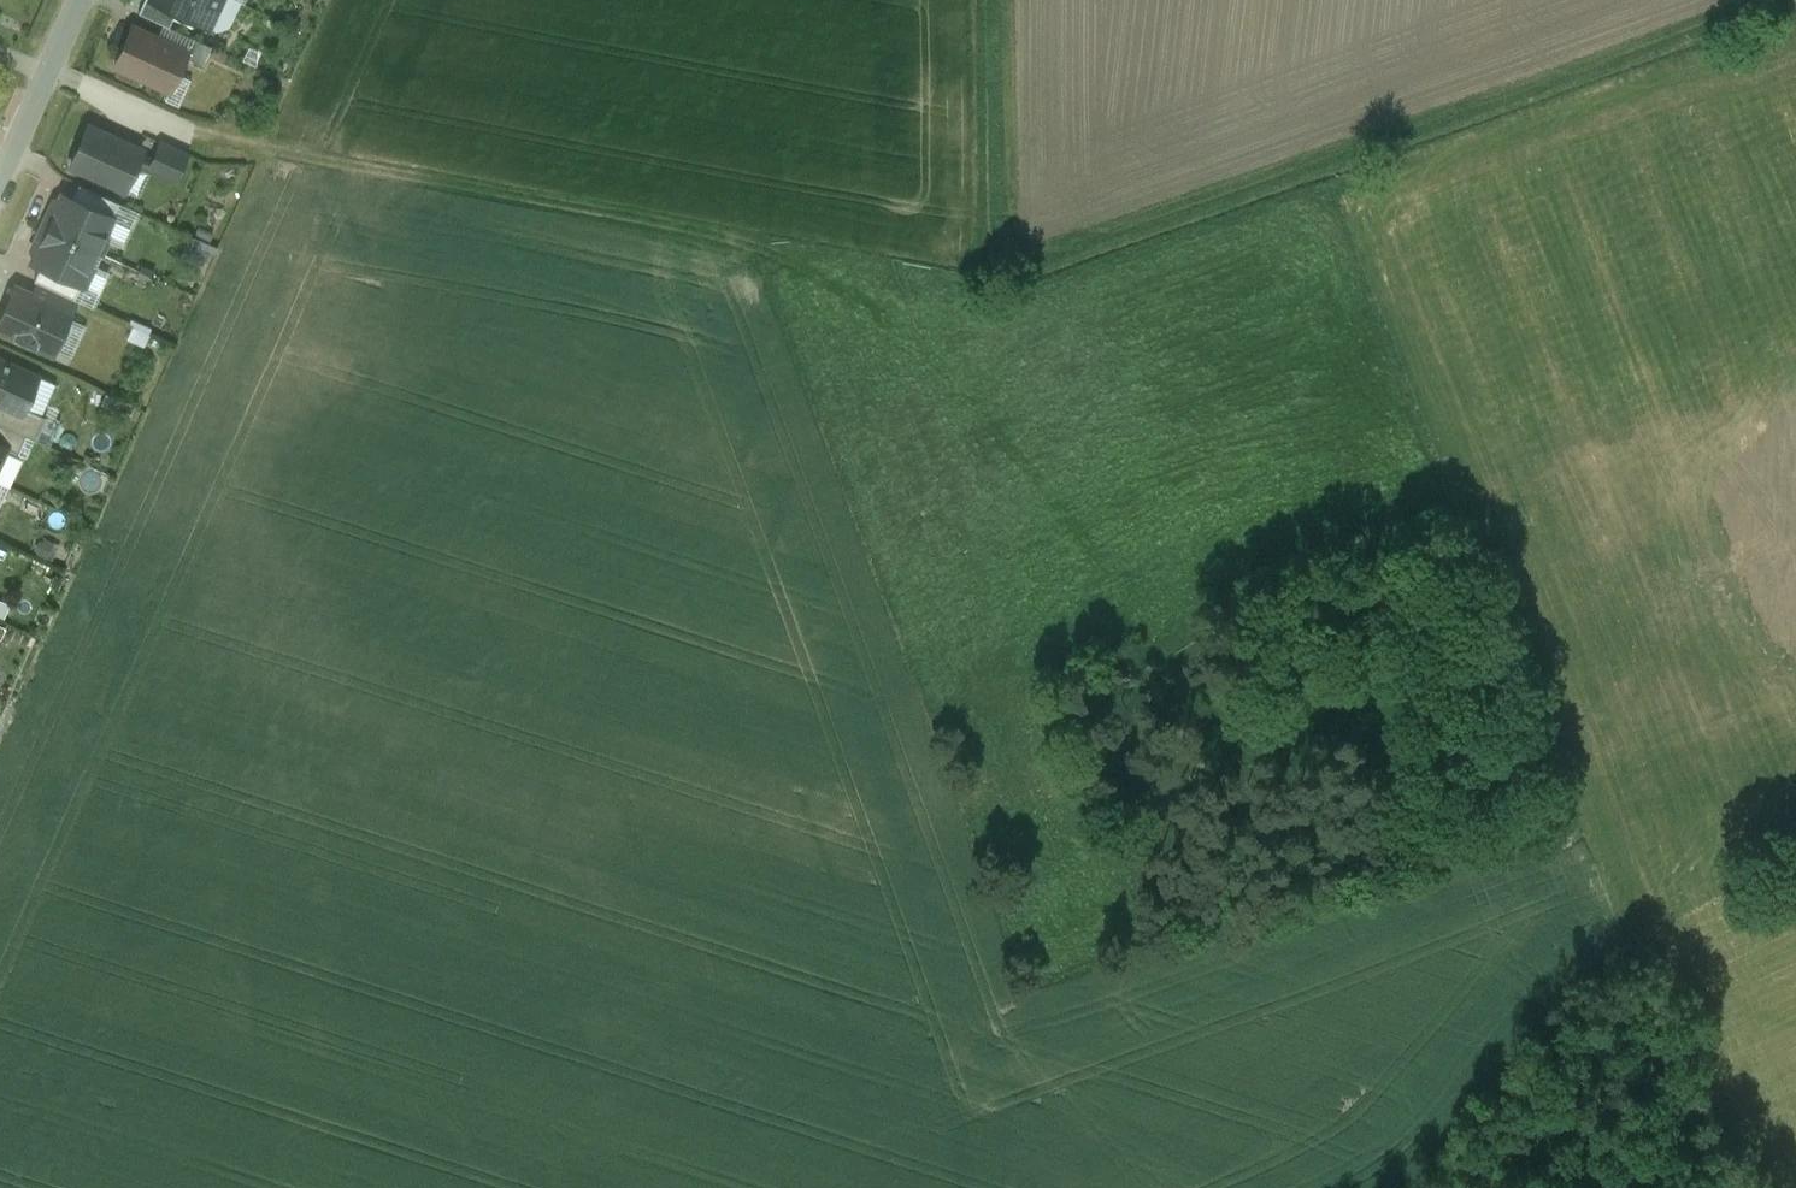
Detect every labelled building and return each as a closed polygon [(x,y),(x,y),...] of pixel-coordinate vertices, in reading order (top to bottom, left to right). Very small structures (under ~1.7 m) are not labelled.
[(152,0),(144,0),(137,13),(168,27),(176,11),(152,0)] [(176,11),(208,26),(220,0),(152,0),(176,11)] [(186,52),(132,27),(114,66),(168,91),(186,52)] [(210,47),(197,41),(188,59),(201,65),(210,47)] [(141,150),(88,126),(70,165),(123,189),(141,150)] [(186,155),(160,143),(148,169),(174,181),(186,155)] [(117,203),(78,185),(71,200),(110,218),(117,203)] [(71,200),(61,196),(54,212),(48,214),(42,227),(102,254),(110,236),(103,233),(110,218),(71,200)] [(102,254),(42,227),(36,239),(38,246),(31,262),(40,266),(80,284),(87,269),(94,272),(102,254)] [(80,284),(40,266),(33,281),(73,299),(80,284)] [(14,288),(0,318),(0,330),(52,353),(70,314),(14,288)] [(0,361),(0,404),(21,413),(23,407),(37,378),(0,361)] [(0,404),(0,425),(25,436),(34,440),(45,417),(23,407),(21,413),(0,404)] [(0,425),(0,444),(6,447),(5,448),(17,453),(25,436),(0,425)]
